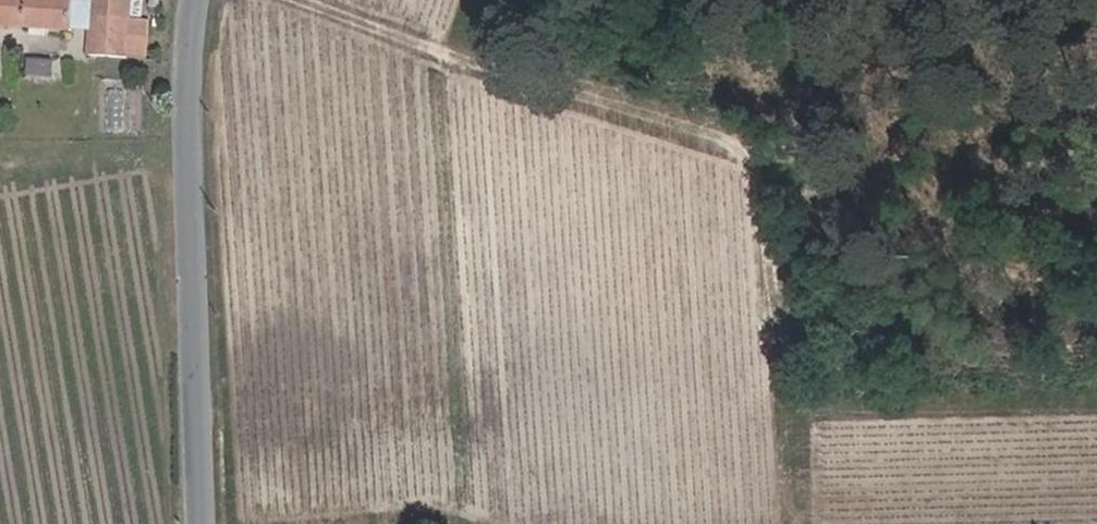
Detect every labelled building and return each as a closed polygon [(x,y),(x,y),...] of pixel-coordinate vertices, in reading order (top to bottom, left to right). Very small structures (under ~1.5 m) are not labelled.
[(66,52),(68,0),(0,0),(0,49),(66,52)] [(90,9),(89,36),(102,37),(104,10),(90,9)] [(125,79),(127,38),(128,11),(104,10),(102,37),(89,36),(86,78),(125,79)] [(127,38),(125,79),(141,80),(144,39),(127,38)]
